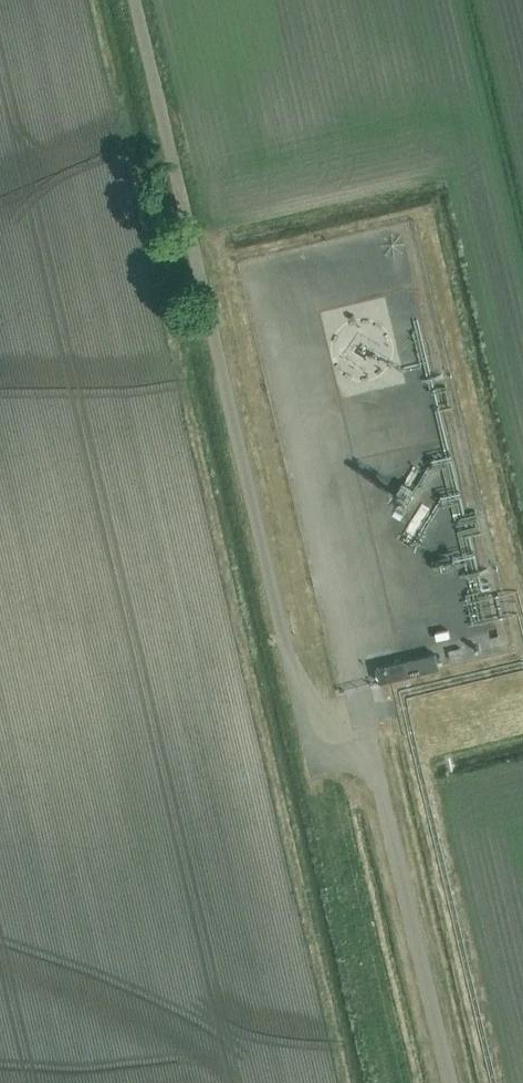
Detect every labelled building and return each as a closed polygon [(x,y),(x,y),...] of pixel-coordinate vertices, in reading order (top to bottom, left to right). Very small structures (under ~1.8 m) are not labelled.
[(435,653),(376,667),(379,682),(439,669),(435,653)]
